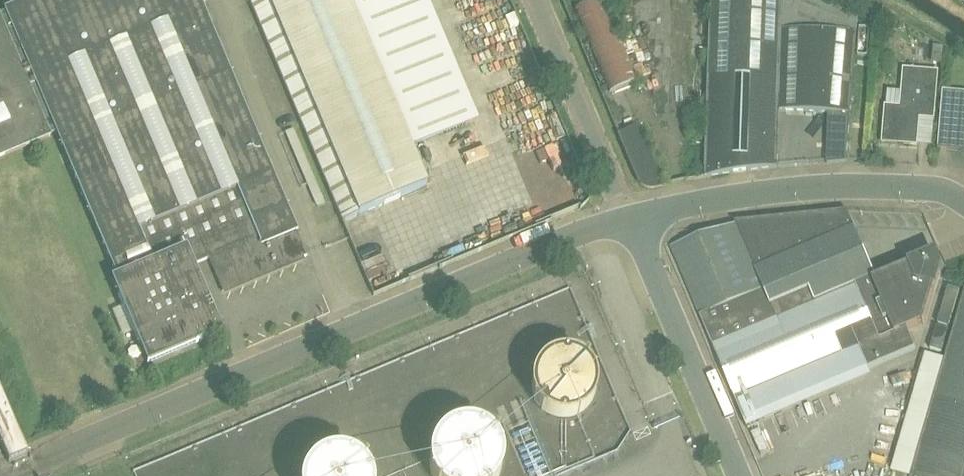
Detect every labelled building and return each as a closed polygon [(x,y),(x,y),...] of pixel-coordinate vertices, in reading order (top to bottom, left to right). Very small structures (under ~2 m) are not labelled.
[(147,363),(222,331),(194,264),(209,258),(223,291),(307,256),(199,0),(28,0),(5,10),(6,13),(0,15),(0,157),(50,136),(49,134),(56,131),(117,276),(112,279),(147,363)] [(342,222),(426,186),(348,0),(249,0),(342,222)] [(603,0),(594,0),(575,8),(610,92),(637,80),(603,0)] [(822,0),(711,0),(705,177),(734,172),(748,170),(777,167),(779,110),(829,112),(828,162),(846,161),(846,160),(851,105),(857,35),(859,14),(822,0)] [(883,142),(917,145),(919,118),(934,119),(938,72),(904,69),(901,107),(886,106),(883,142)] [(943,90),(938,148),(963,151),(963,92),(943,90)] [(653,188),(662,186),(637,127),(618,135),(637,179),(638,181),(639,183),(641,185),(643,186),(646,187),(649,188),(651,188),(653,188)] [(908,329),(923,322),(923,323),(923,324),(924,324),(939,274),(926,271),(921,259),(877,278),(848,210),(735,222),(736,224),(699,235),(671,246),(744,421),(916,348),(908,329)] [(912,475),(963,475),(963,295),(912,475)] [(523,390),(526,402),(534,412),(544,419),(556,422),(568,421),(580,416),(588,407),(593,396),(594,383),(591,371),(584,361),(573,354),(561,351),(549,352),(538,358),(529,367),(524,378),(523,390)] [(0,389),(0,442),(9,462),(28,454),(0,389)] [(429,475),(495,475),(497,472),(498,460),(494,448),(487,438),(477,431),(465,428),(452,429),(441,435),(432,444),(427,455),(426,467),(429,475)] [(356,466),(345,459),(333,456),(321,457),(310,463),(301,472),(299,475),(363,475),(356,466)]
